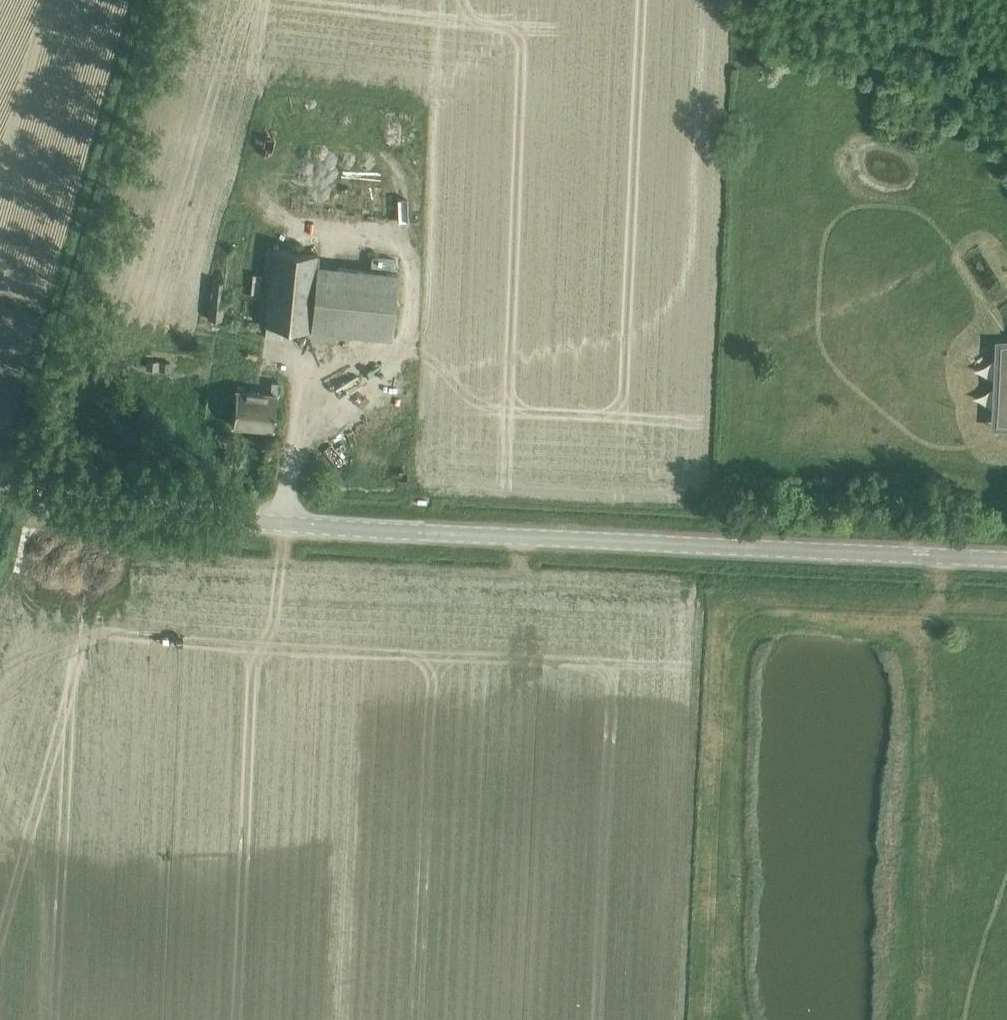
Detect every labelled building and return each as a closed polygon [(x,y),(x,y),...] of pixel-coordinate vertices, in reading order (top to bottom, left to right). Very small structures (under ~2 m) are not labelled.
[(273,249),(265,324),(264,337),(282,339),(284,326),(391,337),(397,273),(316,265),(317,253),(273,249)] [(208,319),(221,320),(225,282),(212,281),(208,319)] [(984,380),(999,378),(996,358),(982,360),(984,380)] [(232,425),(273,429),(277,382),(271,382),(270,393),(236,390),(232,425)]
